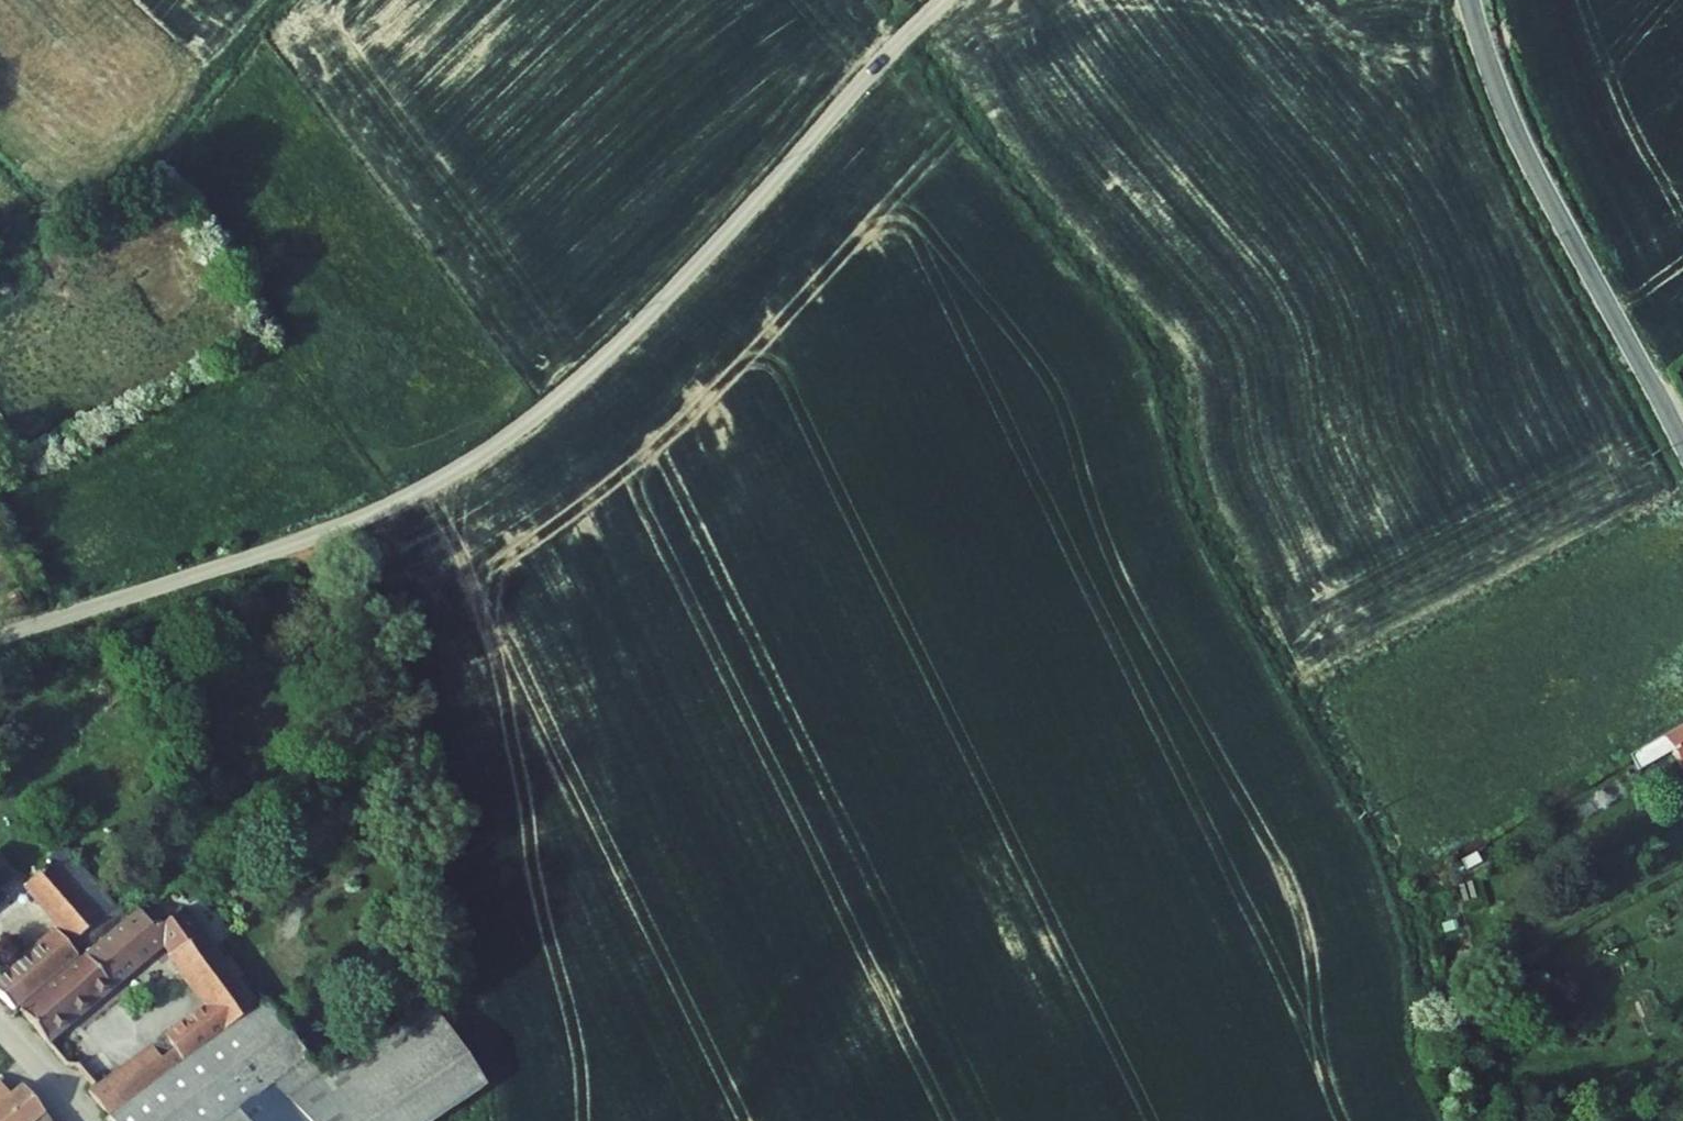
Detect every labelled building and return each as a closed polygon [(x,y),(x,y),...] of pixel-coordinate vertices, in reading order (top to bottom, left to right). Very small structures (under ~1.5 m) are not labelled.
[(1656,738),(1663,747),(1680,772),(1682,770),(1682,723),(1656,738)] [(1663,747),(1656,738),(1650,742),(1640,747),(1646,758),(1663,747)] [(0,977),(0,1013),(4,1017),(68,965),(71,968),(101,944),(91,933),(94,931),(92,929),(110,916),(58,852),(14,895),(66,956),(63,959),(46,939),(0,977)] [(13,1018),(38,1048),(151,956),(196,1016),(83,1101),(100,1120),(105,1120),(181,1064),(247,1014),(227,989),(233,984),(216,959),(209,963),(175,916),(147,938),(137,923),(13,1018)] [(91,933),(101,944),(120,929),(110,916),(92,929),(94,931),(91,933)] [(247,1014),(181,1064),(224,1120),(228,1120),(230,1119),(225,1113),(245,1096),(267,1120),(323,1120),(348,1103),(363,1120),(412,1120),(463,1074),(408,1011),(316,1081),(258,1007),(247,1014)] [(181,1064),(105,1120),(224,1120),(181,1064)] [(12,1095),(3,1105),(0,1101),(0,1120),(33,1120),(12,1095)] [(245,1096),(225,1113),(230,1119),(228,1120),(267,1120),(245,1096)] [(348,1103),(323,1120),(363,1120),(348,1103)]
